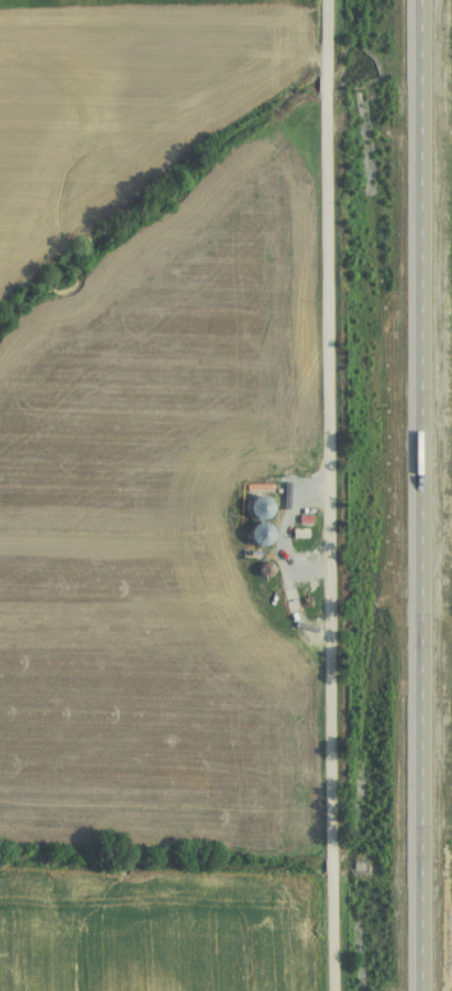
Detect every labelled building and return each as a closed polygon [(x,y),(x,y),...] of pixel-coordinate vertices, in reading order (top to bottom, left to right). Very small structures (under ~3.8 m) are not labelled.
[(267,515),(267,494),(242,494),(242,516),(267,515)]
